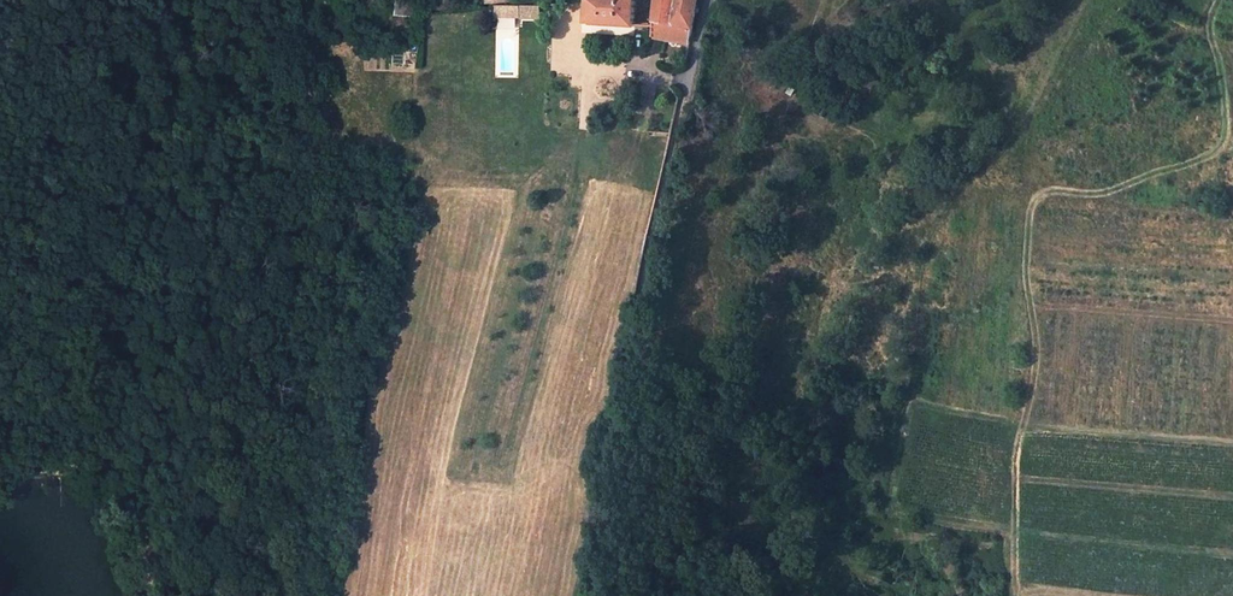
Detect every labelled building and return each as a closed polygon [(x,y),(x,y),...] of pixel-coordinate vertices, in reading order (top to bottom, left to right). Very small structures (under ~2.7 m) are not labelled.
[(633,21),(635,0),(587,0),(587,21),(633,21)] [(698,0),(654,0),(651,21),(650,36),(691,40),(698,0)] [(496,18),(541,19),(541,5),(496,4),(496,18)] [(681,53),(688,55),(689,48),(682,47),(681,53)] [(1197,201),(1215,205),(1216,196),(1199,193),(1197,201)]
